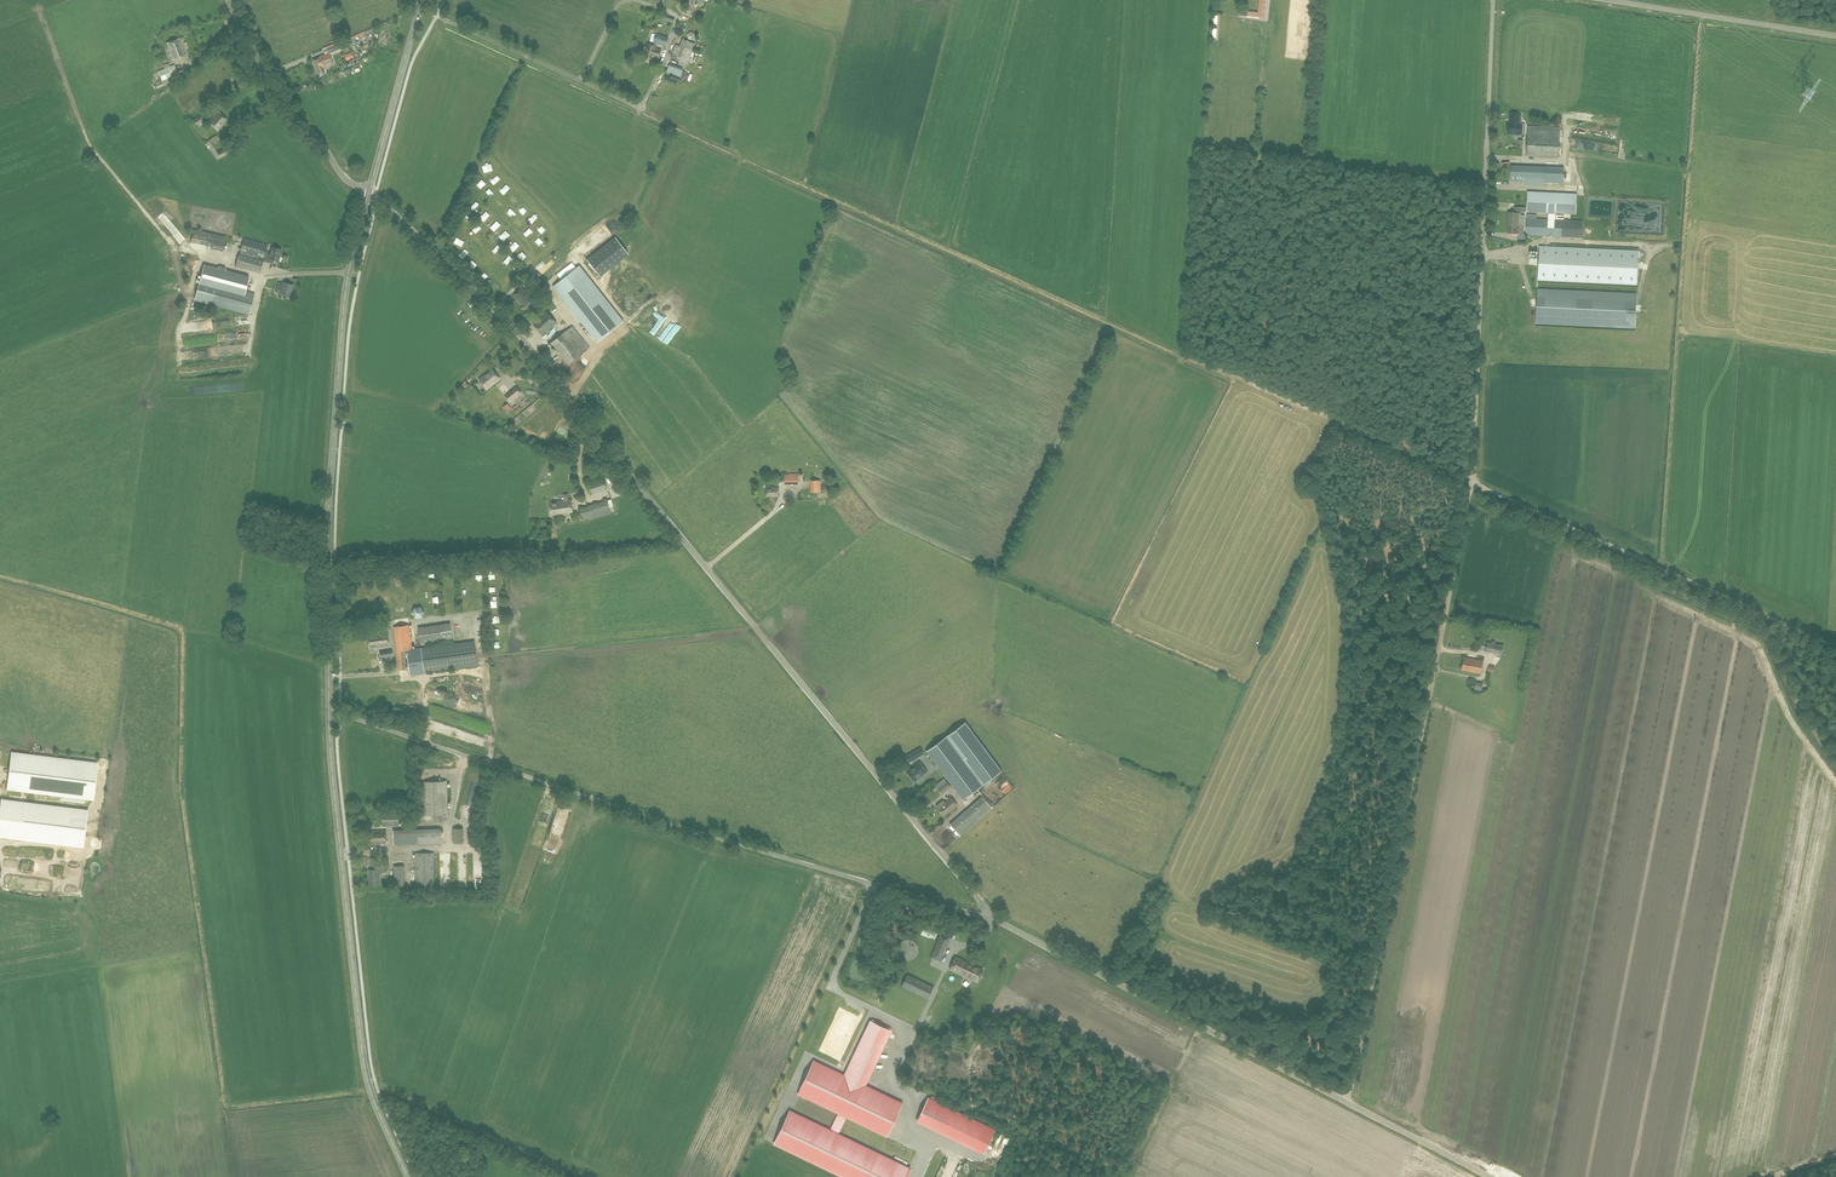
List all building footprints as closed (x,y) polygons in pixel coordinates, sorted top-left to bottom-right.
[(1259,14),(1248,12),(1247,16),(1263,18),(1264,0),(1260,0),(1259,14)] [(666,46),(668,37),(656,33),(653,43),(666,46)] [(173,60),(185,55),(179,38),(166,43),(173,60)] [(327,48),(329,53),(350,44),(349,40),(348,38),(326,47),(327,48)] [(688,63),(695,43),(682,38),(679,46),(675,44),(671,57),(688,63)] [(658,60),(661,49),(655,47),(656,45),(648,43),(644,58),(652,60),(652,59),(658,60)] [(333,62),(329,54),(322,57),(321,56),(313,59),(319,74),(326,71),(324,66),(333,62)] [(676,74),(679,65),(672,62),(668,71),(676,74)] [(165,69),(158,71),(162,81),(167,79),(178,74),(174,65),(170,67),(165,69)] [(218,130),(228,120),(219,111),(209,122),(218,130)] [(1519,114),(1510,114),(1509,120),(1510,120),(1510,123),(1507,123),(1507,133),(1522,134),(1522,124),(1521,124),(1522,116),(1519,115),(1519,114)] [(196,125),(202,121),(199,116),(193,120),(196,125)] [(1559,158),(1560,127),(1528,125),(1526,156),(1559,158)] [(217,135),(209,140),(211,143),(212,142),(213,142),(214,143),(220,139),(217,135)] [(227,146),(217,152),(219,157),(219,158),(231,152),(227,146)] [(1545,186),(1546,166),(1510,165),(1510,181),(1522,181),(1522,185),(1545,186)] [(494,182),(498,178),(494,174),(490,178),(494,182)] [(483,184),(488,182),(485,176),(480,178),(483,184)] [(487,191),(491,195),(495,191),(491,187),(487,191)] [(508,198),(514,204),(520,198),(515,192),(508,198)] [(1575,214),(1576,194),(1528,192),(1527,211),(1548,212),(1548,219),(1534,219),(1534,214),(1527,214),(1526,235),(1581,237),(1582,221),(1555,220),(1555,213),(1575,214)] [(501,195),(496,200),(501,206),(506,201),(501,195)] [(479,216),(484,220),(489,216),(484,211),(479,216)] [(1519,217),(1519,213),(1508,212),(1507,233),(1517,233),(1524,233),(1524,225),(1517,225),(1518,217),(1519,217)] [(520,215),(515,219),(520,226),(525,221),(520,215)] [(611,220),(618,228),(622,225),(616,216),(611,220)] [(531,236),(535,230),(529,225),(525,231),(531,236)] [(538,230),(542,233),(546,228),(542,225),(538,230)] [(193,229),(190,242),(211,247),(211,249),(223,251),(226,236),(193,229)] [(505,241),(509,236),(503,232),(499,236),(505,241)] [(492,246),(497,239),(492,236),(488,243),(492,246)] [(629,254),(615,237),(587,259),(600,276),(629,254)] [(244,239),(240,252),(263,258),(265,251),(267,245),(244,239)] [(509,246),(514,251),(519,247),(514,242),(509,246)] [(1637,285),(1638,251),(1539,246),(1538,280),(1637,285)] [(265,251),(263,258),(264,260),(268,261),(268,262),(272,263),(273,260),(278,262),(281,250),(272,247),(270,254),(268,253),(268,252),(265,251)] [(553,254),(558,260),(562,256),(558,250),(553,254)] [(239,254),(236,266),(260,272),(263,261),(263,260),(240,254),(239,254)] [(541,271),(544,274),(556,263),(553,260),(541,271)] [(204,265),(194,299),(249,314),(251,305),(254,294),(245,291),(249,277),(225,271),(218,269),(204,265)] [(597,342),(623,321),(579,265),(553,286),(597,342)] [(276,288),(275,292),(280,293),(280,294),(290,297),(293,285),(283,282),(283,283),(281,290),(276,288)] [(525,307),(534,299),(522,287),(514,295),(525,307)] [(1537,289),(1536,323),(1635,328),(1636,293),(1537,289)] [(543,335),(557,323),(546,311),(533,324),(543,335)] [(652,332),(655,322),(647,320),(644,330),(652,332)] [(568,364),(589,348),(572,326),(550,343),(556,350),(557,350),(568,364)] [(487,389),(499,378),(492,369),(479,379),(487,389)] [(510,401),(521,392),(516,387),(505,396),(510,401)] [(505,407),(508,413),(513,410),(509,404),(505,407)] [(784,484),(798,484),(798,473),(787,473),(787,474),(784,474),(784,484)] [(590,493),(607,487),(602,474),(585,480),(590,493)] [(810,493),(820,492),(820,480),(810,480),(810,493)] [(779,498),(778,488),(766,487),(766,497),(779,498)] [(568,500),(567,493),(563,494),(563,500),(548,502),(550,516),(573,512),(571,499),(568,500)] [(584,521),(611,513),(607,500),(580,509),(584,521)] [(402,584),(404,579),(399,573),(393,578),(395,584),(402,584)] [(415,618),(422,617),(424,612),(420,607),(414,607),(411,613),(415,618)] [(409,625),(393,627),(399,670),(409,669),(406,650),(412,649),(409,625)] [(420,644),(452,639),(450,625),(418,629),(420,644)] [(382,641),(382,646),(390,645),(388,632),(376,634),(377,638),(375,638),(375,640),(377,640),(378,642),(382,641)] [(369,648),(382,646),(382,641),(378,642),(377,640),(375,640),(375,638),(377,638),(376,634),(367,635),(369,648)] [(1495,643),(1496,641),(1492,640),(1492,643),(1487,642),(1485,651),(1502,655),(1504,645),(1495,643)] [(412,649),(406,650),(409,669),(409,673),(424,672),(451,668),(478,664),(475,641),(448,644),(421,648),(416,648),(412,649)] [(394,663),(391,649),(379,651),(380,657),(384,657),(385,664),(394,663)] [(1481,673),(1483,661),(1464,657),(1462,670),(1481,673)] [(965,722),(926,751),(939,768),(945,776),(963,800),(1002,771),(984,747),(965,722)] [(923,753),(920,748),(905,757),(908,763),(915,759),(914,758),(923,753)] [(98,762),(11,752),(6,790),(93,801),(98,762)] [(915,782),(927,771),(919,761),(906,772),(915,782)] [(447,818),(445,780),(424,781),(425,814),(439,814),(439,818),(447,818)] [(942,795),(950,790),(951,791),(953,789),(949,782),(939,788),(942,795)] [(958,805),(951,796),(943,803),(942,801),(936,806),(937,807),(937,808),(944,816),(958,805)] [(982,796),(950,824),(958,833),(960,835),(992,808),(989,805),(982,796)] [(83,846),(87,811),(1,800),(0,808),(0,836),(83,846)] [(383,826),(399,825),(398,812),(382,813),(383,826)] [(453,843),(463,843),(463,828),(453,828),(453,843)] [(394,845),(441,843),(441,829),(393,830),(394,845)] [(367,844),(387,843),(386,830),(367,831),(367,844)] [(434,885),(434,853),(416,853),(416,885),(434,885)] [(370,885),(380,885),(379,872),(384,872),(384,865),(377,865),(377,869),(369,869),(370,885)] [(946,947),(950,937),(940,933),(930,957),(940,961),(943,955),(941,954),(944,947),(946,947)] [(977,981),(983,970),(956,957),(950,968),(977,981)] [(927,999),(933,986),(907,974),(901,986),(927,999)] [(886,1136),(902,1103),(865,1085),(891,1031),(870,1021),(844,1075),(814,1061),(798,1094),(838,1113),(830,1130),(790,1111),(774,1144),(843,1176),(906,1176),(910,1168),(839,1134),(847,1117),(886,1136)] [(919,1117),(985,1149),(995,1129),(929,1098),(919,1117)] [(974,1150),(961,1157),(964,1161),(976,1155),(974,1150)]
